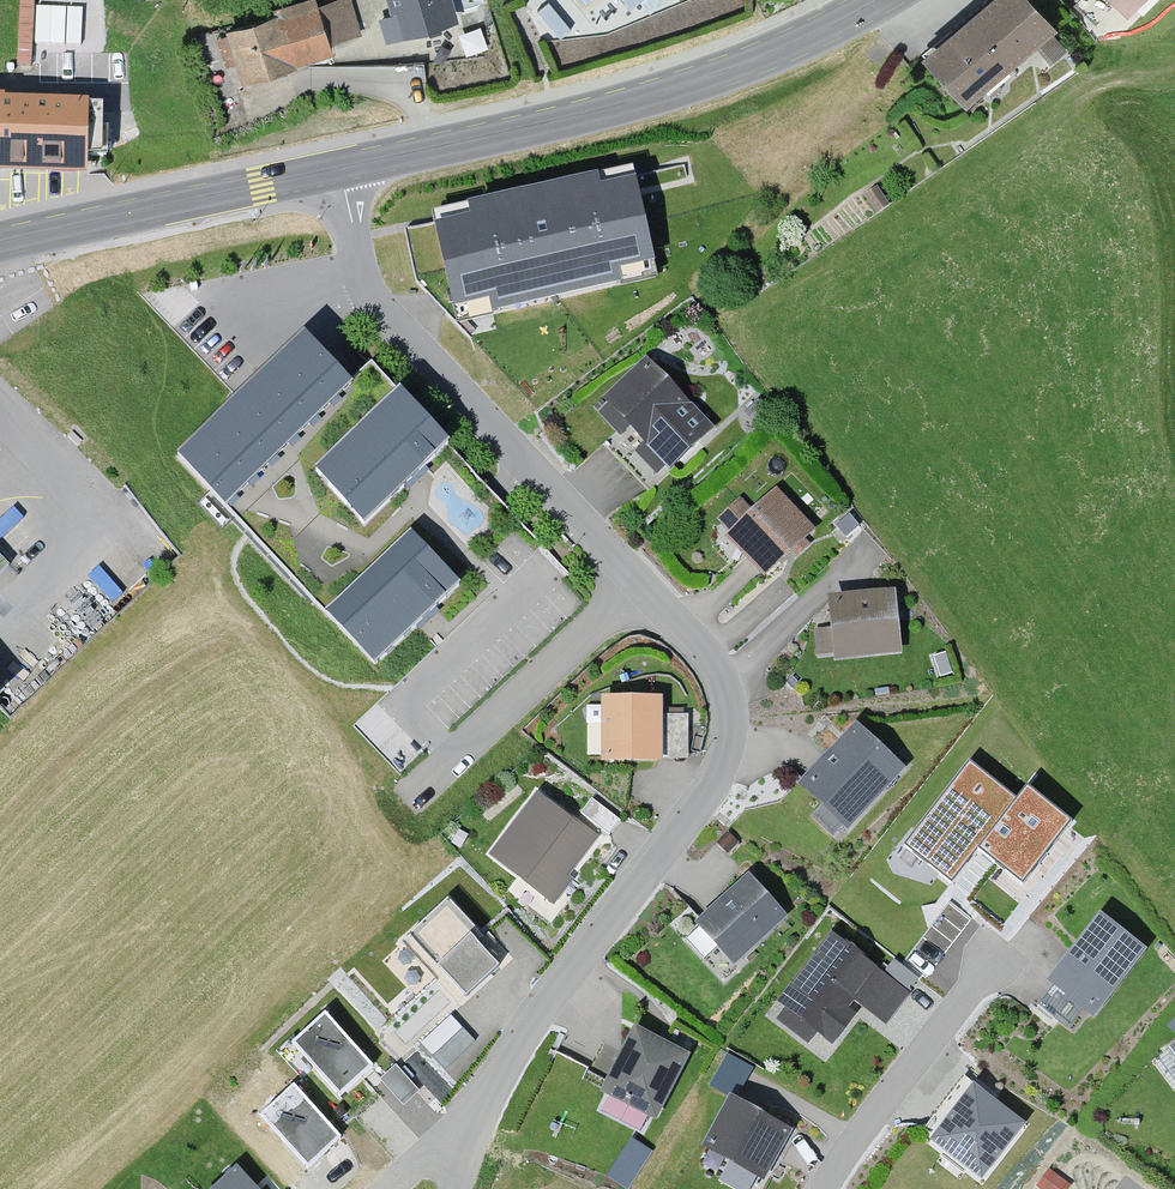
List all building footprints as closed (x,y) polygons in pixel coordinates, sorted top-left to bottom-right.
[(361,39),(348,0),(316,11),(314,6),(225,36),(243,90),(334,59),(330,49),(361,39)] [(451,0),(384,0),(390,21),(380,24),(387,47),(458,26),(451,0)] [(662,0),(637,0),(647,12),(662,0)] [(1021,0),(991,0),(920,63),(966,115),(1054,38),(1021,0)] [(1127,19),(1147,0),(1108,0),(1127,19)] [(83,107),(0,105),(0,175),(81,177),(83,107)] [(634,175),(432,220),(456,325),(658,280),(634,175)] [(303,340),(175,459),(227,514),(354,395),(303,340)] [(711,431),(644,361),(600,403),(668,473),(711,431)] [(449,452),(400,400),(315,480),(364,532),(449,452)] [(810,533),(772,492),(747,514),(737,503),(716,524),(726,535),(723,538),(762,579),(810,533)] [(859,529),(847,514),(833,525),(845,540),(859,529)] [(459,588),(409,536),(326,615),(376,667),(459,588)] [(14,560),(0,545),(0,573),(14,560)] [(899,657),(893,594),(826,600),(829,631),(813,632),(816,657),(831,655),(832,663),(899,657)] [(660,703),(604,703),(604,764),(660,764),(660,703)] [(897,776),(848,732),(801,785),(851,828),(897,776)] [(1017,797),(968,761),(903,847),(951,883),(979,847),(1017,797)] [(1071,820),(1026,785),(1017,797),(979,847),(1022,882),(1071,820)] [(593,841),(534,796),(488,857),(554,907),(571,884),(565,879),(593,841)] [(785,920),(745,877),(694,925),(734,968),(785,920)] [(482,940),(447,904),(406,943),(465,1003),(500,969),(477,945),(482,940)] [(1146,954),(1100,921),(1050,989),(1096,1022),(1146,954)] [(911,994),(831,933),(778,1001),(833,1044),(856,1015),(850,1010),(855,1004),(886,1027),(911,994)] [(476,1043),(453,1016),(422,1043),(445,1069),(476,1043)] [(373,1072),(325,1020),(292,1051),(340,1103),(373,1072)] [(690,1055),(631,1028),(600,1094),(659,1121),(690,1055)] [(420,1093),(397,1067),(381,1081),(404,1107),(420,1093)] [(1026,1127),(973,1088),(930,1145),(983,1184),(1026,1127)] [(340,1140),(293,1091),(261,1121),(309,1170),(340,1140)] [(792,1134),(730,1100),(702,1151),(764,1185),(792,1134)] [(631,1185),(655,1146),(632,1133),(609,1172),(631,1185)] [(1072,1181),(1051,1165),(1038,1181),(1048,1188),(1065,1188),(1072,1181)] [(236,1172),(218,1188),(253,1188),(236,1172)]
